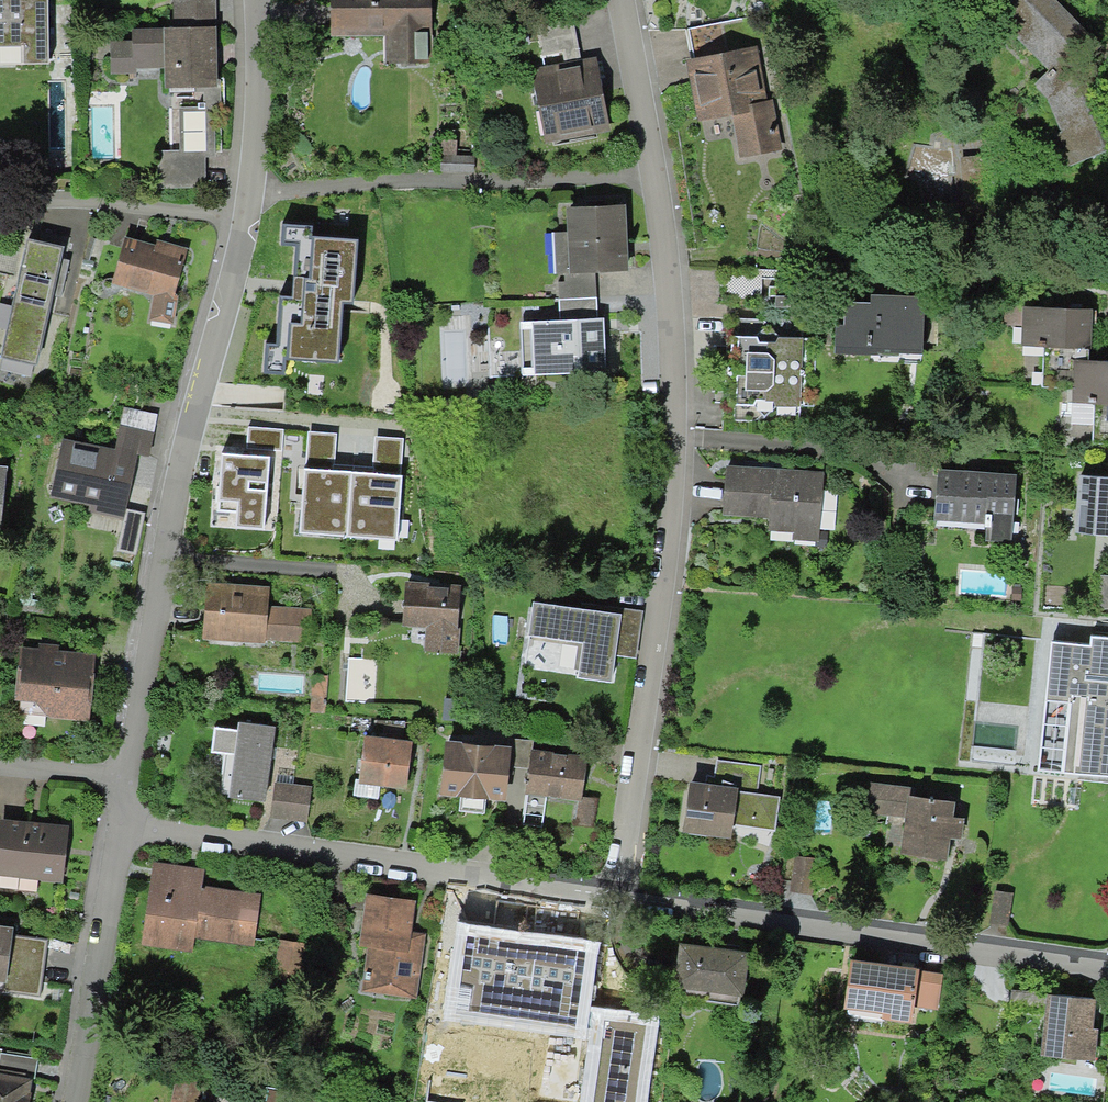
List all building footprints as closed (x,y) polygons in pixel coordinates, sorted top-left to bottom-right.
[(0,1),(0,67),(55,66),(54,0),(45,0),(0,1)] [(218,0),(170,0),(171,29),(130,30),(131,40),(110,41),(111,79),(169,78),(169,92),(177,92),(179,148),(206,157),(223,156),(218,0)] [(335,41),(387,39),(388,68),(439,66),(437,0),(333,0),(335,41)] [(1058,0),(1010,0),(993,18),(1052,71),(1036,81),(1052,101),(1063,132),(1051,137),(1068,173),(1107,156),(1107,123),(1079,60),(1101,43),(1058,0)] [(765,48),(688,61),(699,127),(737,120),(744,163),(783,156),(765,48)] [(604,64),(537,73),(547,146),(614,137),(604,64)] [(179,148),(159,148),(159,186),(206,186),(206,157),(179,148)] [(632,271),(630,211),(576,213),(578,273),(632,271)] [(358,239),(311,236),(312,225),(282,223),(281,245),(295,245),(292,294),(279,293),(276,343),(266,343),(264,373),(286,375),(287,359),(340,362),(343,303),(354,303),(358,239)] [(193,255),(126,240),(115,285),(155,294),(149,319),(177,325),(193,255)] [(71,255),(33,246),(5,359),(43,368),(71,255)] [(875,307),(842,307),(843,354),(928,353),(927,296),(875,297),(875,307)] [(1094,313),(1025,310),(1023,349),(1092,352),(1094,313)] [(802,320),(723,323),(726,425),(805,423),(802,320)] [(608,322),(537,322),(537,377),(608,377),(608,322)] [(1077,363),(1075,406),(1107,407),(1107,365),(1077,363)] [(158,435),(123,429),(119,450),(155,456),(158,435)] [(119,450),(69,441),(57,498),(129,513),(141,456),(119,450)] [(269,455),(221,452),(218,501),(236,502),(235,527),(265,529),(269,455)] [(352,472),(302,469),(298,532),(348,536),(352,472)] [(822,473),(729,469),(727,519),(771,520),(770,535),(820,537),(822,473)] [(0,472),(0,541),(7,542),(14,474),(0,472)] [(401,475),(352,472),(348,536),(397,539),(401,475)] [(1015,477),(944,472),(941,514),(1012,520),(1015,477)] [(1082,477),(1078,535),(1107,537),(1107,479),(1082,477)] [(270,588),(207,582),(202,639),(265,644),(266,639),(268,607),(270,588)] [(464,587),(406,584),(403,632),(425,634),(424,655),(461,657),(464,587)] [(312,610),(268,607),(266,639),(310,643),(312,610)] [(643,619),(538,607),(534,645),(585,651),(581,687),(618,691),(621,661),(638,662),(643,619)] [(1091,637),(1090,645),(1051,641),(1038,770),(1107,777),(1107,639),(1091,637)] [(99,659),(25,654),(21,711),(94,717),(99,659)] [(310,712),(325,712),(326,675),(311,675),(310,712)] [(246,736),(219,733),(215,760),(238,763),(233,805),(271,810),(280,732),(246,728),(246,736)] [(365,736),(358,784),(407,790),(413,742),(365,736)] [(455,746),(449,798),(509,804),(514,752),(455,746)] [(538,756),(533,800),(587,806),(592,762),(538,756)] [(689,781),(682,833),(732,839),(733,826),(775,831),(779,797),(756,794),(760,765),(716,760),(714,776),(707,775),(706,783),(689,781)] [(870,782),(867,813),(904,817),(900,853),(948,859),(950,838),(962,839),(964,817),(953,816),(954,801),(908,796),(909,787),(870,782)] [(312,792),(279,788),(274,823),(307,827),(312,792)] [(2,821),(0,841),(0,878),(69,883),(73,827),(2,821)] [(207,871),(154,867),(147,950),(196,955),(197,944),(254,949),(258,899),(205,894),(207,871)] [(426,904),(370,897),(357,990),(413,998),(426,904)] [(584,924),(511,914),(507,942),(504,964),(576,974),(584,924)] [(0,925),(0,987),(12,989),(21,928),(0,925)] [(507,942),(461,935),(454,993),(499,1000),(504,964),(507,942)] [(681,988),(750,998),(756,958),(687,948),(681,988)] [(922,966),(859,959),(854,1007),(917,1014),(922,966)] [(1053,994),(1047,1053),(1088,1057),(1093,998),(1053,994)] [(0,1057),(0,1071),(32,1077),(35,1078),(39,1058),(1,1051),(0,1057)] [(32,1077),(0,1071),(0,1101),(27,1101),(32,1077)] [(177,1074),(172,1101),(198,1101),(202,1079),(177,1074)]
